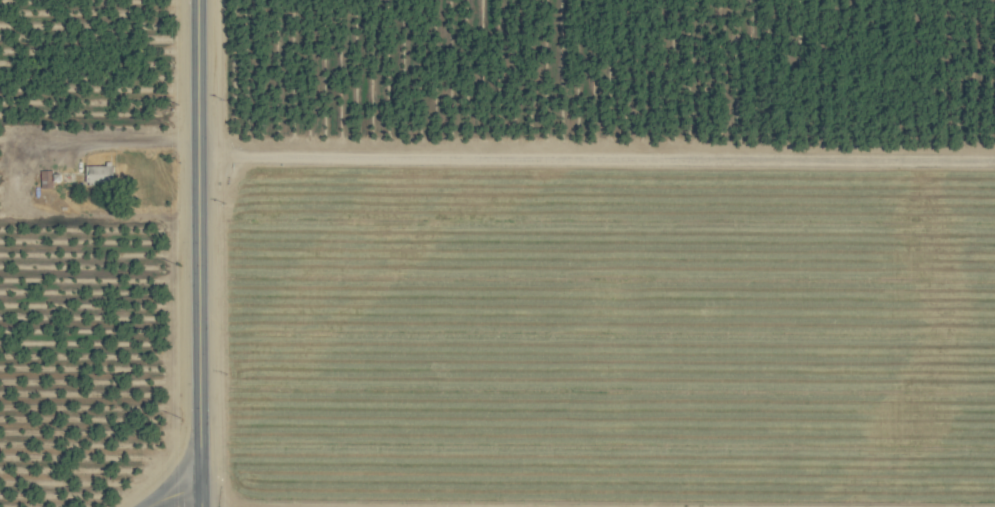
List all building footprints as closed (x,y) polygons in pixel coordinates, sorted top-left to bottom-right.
[(114,183),(113,165),(86,165),(87,183),(114,183)]
